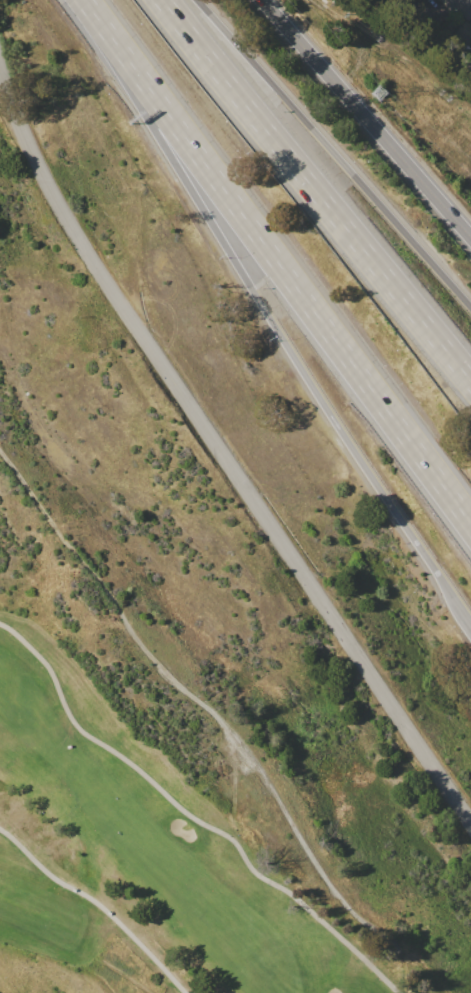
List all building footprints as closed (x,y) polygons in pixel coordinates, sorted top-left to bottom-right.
[(470,9),(462,0),(470,0),(470,9)]
